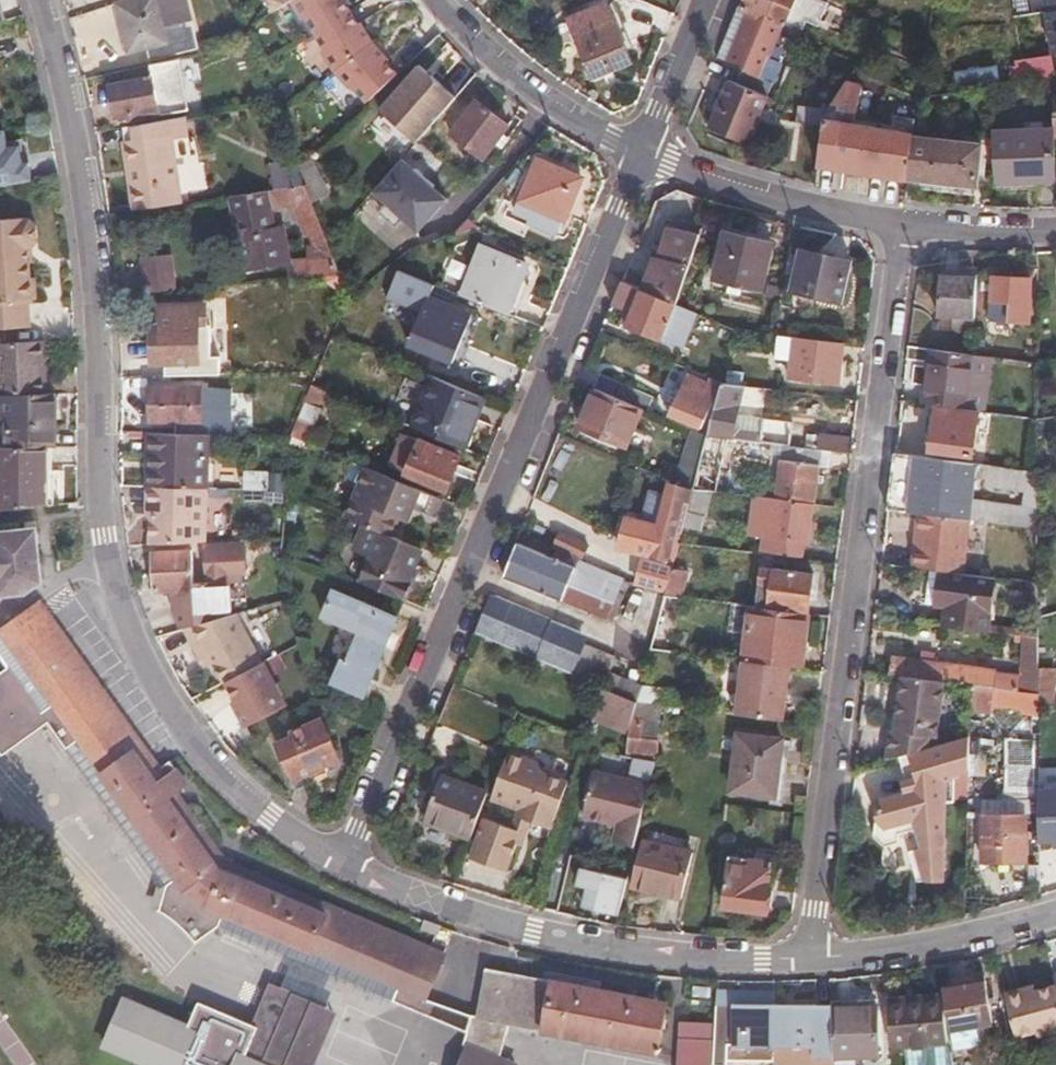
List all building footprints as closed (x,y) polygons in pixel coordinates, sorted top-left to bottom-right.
[(194,0),(130,0),(119,2),(130,51),(156,45),(158,56),(204,45),(194,0)] [(405,73),(393,61),(396,58),(379,42),(365,22),(362,24),(348,0),(299,0),(296,2),(307,21),(312,20),(332,51),(330,53),(341,72),(359,88),(361,87),(376,103),(405,73)] [(574,14),(598,69),(632,53),(616,17),(620,14),(614,0),(603,0),(574,14)] [(681,0),(650,0),(676,12),(681,0)] [(740,52),(734,66),(710,126),(751,141),(782,63),(773,58),(786,25),(805,33),(810,23),(820,27),(829,3),(822,0),(750,0),(747,7),(744,7),(728,47),(740,52)] [(1055,73),(1055,70),(1054,53),(1019,58),(1022,77),(1055,73)] [(179,59),(152,65),(154,79),(110,88),(118,124),(190,108),(179,59)] [(467,95),(429,62),(389,108),(427,141),(467,95)] [(923,181),(925,132),(866,118),(868,83),(851,78),(833,110),(824,163),(922,184),(923,181)] [(481,94),(456,126),(488,152),(498,139),(506,144),(526,120),(519,112),(512,119),(481,94)] [(183,119),(124,127),(128,152),(128,156),(135,209),(184,202),(176,139),(186,137),(183,119)] [(1006,127),(1006,180),(1055,180),(1055,125),(1006,127)] [(36,182),(32,142),(15,144),(13,129),(0,131),(0,185),(36,182)] [(988,188),(992,140),(925,132),(923,181),(988,188)] [(592,176),(540,154),(525,187),(518,203),(570,225),(592,176)] [(303,164),(313,182),(327,175),(317,157),(303,164)] [(420,237),(453,202),(406,159),(374,194),(420,237)] [(306,199),(299,184),(234,198),(239,214),(244,239),(270,234),(265,208),(306,199)] [(357,216),(386,243),(400,229),(371,202),(357,216)] [(325,241),(311,205),(300,211),(313,246),(325,241)] [(244,239),(239,214),(232,216),(244,269),(287,263),(280,229),(275,229),(276,233),(270,234),(244,239)] [(26,261),(25,248),(30,248),(37,237),(37,223),(31,218),(0,220),(0,328),(26,326),(24,298),(33,298),(33,277),(26,275),(26,261)] [(790,239),(729,222),(714,274),(774,291),(790,239)] [(707,237),(679,224),(675,244),(669,245),(667,259),(663,260),(650,291),(684,305),(707,237)] [(147,235),(151,272),(172,270),(168,234),(147,235)] [(484,244),(463,295),(516,316),(531,278),(522,274),(526,261),(484,244)] [(866,260),(815,246),(803,288),(855,302),(866,260)] [(340,272),(334,256),(288,262),(292,279),(340,272)] [(473,311),(434,296),(438,286),(399,270),(387,300),(424,315),(411,348),(461,368),(480,322),(470,318),(473,311)] [(1027,275),(992,273),(990,317),(1026,318),(1027,275)] [(976,317),(977,276),(938,274),(937,312),(956,314),(976,317)] [(650,291),(630,283),(620,305),(635,311),(630,323),(665,338),(666,336),(689,345),(703,314),(684,305),(650,291)] [(198,330),(207,330),(206,306),(156,310),(159,364),(201,362),(198,330)] [(975,331),(976,317),(956,314),(954,330),(975,331)] [(212,330),(207,330),(198,330),(201,362),(213,361),(212,330)] [(854,341),(804,335),(800,374),(850,381),(854,341)] [(51,392),(49,338),(1,342),(3,396),(0,397),(0,449),(3,449),(4,513),(50,508),(49,447),(58,447),(58,392),(51,392)] [(991,355),(974,353),(931,348),(923,401),(938,403),(932,449),(974,455),(980,408),(984,409),(991,355)] [(716,433),(730,383),(692,368),(673,415),(716,433)] [(753,373),(734,371),(730,383),(716,433),(715,436),(772,444),(776,422),(772,421),(773,409),(777,391),(751,387),(753,373)] [(597,391),(594,390),(580,428),(626,448),(641,410),(645,412),(650,398),(603,377),(597,391)] [(488,401),(439,380),(434,391),(424,386),(407,424),(467,449),(488,401)] [(196,389),(145,388),(145,426),(196,425),(196,389)] [(332,395),(314,388),(295,440),(314,446),(332,395)] [(853,455),(855,437),(824,434),(822,452),(833,453),(853,455)] [(211,493),(215,493),(216,437),(159,435),(158,454),(150,454),(149,489),(149,508),(155,508),(155,522),(154,546),(209,548),(211,493)] [(466,458),(421,441),(406,477),(451,495),(466,458)] [(749,537),(764,539),(762,555),(807,560),(809,546),(812,547),(822,466),(832,467),(833,453),(822,452),(787,447),(780,500),(754,497),(749,537)] [(985,620),(992,574),(965,571),(971,519),(1038,529),(1038,471),(894,453),(890,484),(887,509),(919,512),(912,564),(928,566),(923,604),(941,606),(939,623),(984,629),(985,620)] [(435,519),(443,498),(370,467),(348,519),(385,534),(392,536),(399,520),(404,506),(418,512),(435,519)] [(289,492),(289,474),(245,474),(245,492),(289,492)] [(714,496),(695,493),(686,529),(704,531),(714,496)] [(677,562),(682,543),(686,529),(677,528),(683,507),(666,502),(657,530),(628,522),(621,546),(670,560),(677,562)] [(413,525),(418,512),(404,506),(399,520),(413,525)] [(1038,548),(1038,531),(985,525),(983,537),(991,538),(989,552),(1006,555),(1008,544),(1038,548)] [(42,529),(0,533),(0,599),(31,596),(48,583),(42,529)] [(580,562),(583,563),(591,545),(563,532),(555,551),(580,562)] [(411,581),(424,550),(392,536),(385,534),(364,586),(407,604),(416,583),(411,581)] [(583,563),(580,562),(577,568),(523,546),(508,581),(610,625),(628,583),(583,563)] [(191,551),(152,553),(154,595),(170,594),(193,592),(191,551)] [(674,573),(677,562),(670,560),(667,571),(648,565),(644,584),(669,591),(674,573)] [(744,714),(786,719),(793,665),(803,666),(812,593),(814,573),(777,568),(777,570),(765,569),(764,581),(774,583),(771,607),(754,604),(747,659),(751,659),(744,714)] [(683,575),(674,573),(669,591),(668,596),(681,597),(683,575)] [(814,573),(812,593),(818,593),(821,574),(814,573)] [(1032,604),(1037,604),(1038,581),(1027,579),(1025,590),(1028,599),(1033,599),(1032,604)] [(321,618),(360,633),(348,660),(341,657),(331,684),(367,698),(401,616),(334,588),(321,618)] [(700,611),(703,600),(681,597),(668,596),(653,649),(672,651),(684,609),(700,611)] [(585,647),(552,633),(554,630),(555,627),(494,601),(478,638),(539,664),(572,679),(585,647)] [(222,918),(435,1005),(452,955),(221,861),(175,794),(191,782),(172,762),(159,770),(43,602),(0,631),(0,650),(10,665),(0,672),(0,747),(45,717),(65,746),(74,736),(172,880),(191,902),(222,918)] [(228,665),(262,647),(243,611),(198,626),(205,644),(206,643),(210,641),(214,650),(223,667),(228,665)] [(1025,634),(1038,636),(1037,628),(985,620),(984,629),(1017,633),(1015,649),(1023,651),(1025,634)] [(1036,710),(1053,702),(1053,666),(1037,666),(1038,636),(1025,634),(1023,651),(1015,649),(1013,674),(989,671),(989,667),(929,660),(918,659),(917,665),(892,661),(890,664),(889,675),(900,677),(892,727),(936,732),(942,682),(957,684),(970,686),(1013,691),(1036,694),(1036,710)] [(206,643),(211,652),(214,650),(210,641),(206,643)] [(605,693),(636,706),(692,714),(694,699),(642,690),(613,677),(619,661),(586,645),(572,679),(605,693)] [(269,662),(262,647),(228,665),(232,676),(227,682),(245,726),(288,704),(269,662)] [(919,648),(918,659),(929,660),(930,649),(919,648)] [(1011,701),(1013,691),(970,686),(969,702),(984,704),(986,698),(1011,701)] [(633,722),(636,706),(605,693),(596,722),(629,735),(633,722)] [(323,717),(289,730),(291,736),(277,743),(293,781),(321,769),(342,759),(323,717)] [(647,724),(633,723),(630,753),(660,757),(662,734),(647,733),(647,724)] [(898,751),(899,751),(900,734),(892,732),(892,730),(892,727),(889,727),(884,755),(898,751)] [(892,727),(892,730),(935,736),(936,732),(892,727)] [(779,800),(787,737),(736,730),(728,794),(779,800)] [(935,736),(892,730),(892,732),(900,734),(899,751),(935,741),(935,736)] [(966,743),(967,732),(945,738),(935,741),(899,751),(898,751),(907,786),(882,793),(885,804),(877,806),(880,816),(874,818),(872,832),(883,841),(897,837),(897,829),(910,825),(912,833),(911,866),(924,871),(938,867),(941,811),(942,797),(950,798),(951,769),(965,766),(966,743)] [(1008,738),(1005,799),(1034,801),(1037,739),(1008,738)] [(542,759),(509,747),(491,802),(516,811),(533,818),(555,826),(571,780),(539,768),(542,759)] [(635,846),(650,782),(593,769),(584,819),(615,826),(612,841),(635,846)] [(471,841),(489,789),(442,774),(424,824),(471,841)] [(1022,812),(981,810),(980,861),(1022,860),(1022,812)] [(533,818),(516,811),(511,827),(523,831),(520,843),(524,845),(533,818)] [(511,827),(483,817),(469,857),(510,872),(520,843),(523,831),(511,827)] [(684,900),(695,849),(640,837),(630,888),(684,900)] [(771,916),(776,860),(724,855),(718,911),(771,916)] [(1052,967),(1055,980),(1025,989),(1022,983),(1005,988),(1014,1032),(1034,1027),(1036,1032),(1055,1026),(1055,966),(1052,967)] [(486,970),(477,1015),(473,1014),(466,1045),(468,1047),(460,1064),(515,1064),(500,1059),(510,1024),(666,1057),(676,1005),(553,983),(486,970)] [(945,1041),(976,1036),(973,1014),(985,1011),(979,973),(958,976),(956,972),(936,974),(938,987),(938,994),(906,998),(904,991),(885,994),(893,1044),(945,1036),(945,1041)] [(334,1011),(266,981),(248,1023),(192,1000),(182,1023),(135,1003),(114,1056),(135,1064),(311,1064),(334,1011)] [(854,999),(827,998),(826,992),(826,989),(768,992),(767,983),(710,984),(709,1064),(722,1064),(725,1051),(771,1050),(771,1049),(811,1047),(812,1034),(818,1034),(817,1054),(832,1054),(831,1047),(874,1044),(869,991),(854,992),(854,999)] [(938,987),(904,991),(906,998),(938,994),(938,987)] [(704,1029),(675,1028),(675,1064),(705,1064),(704,1029)]
